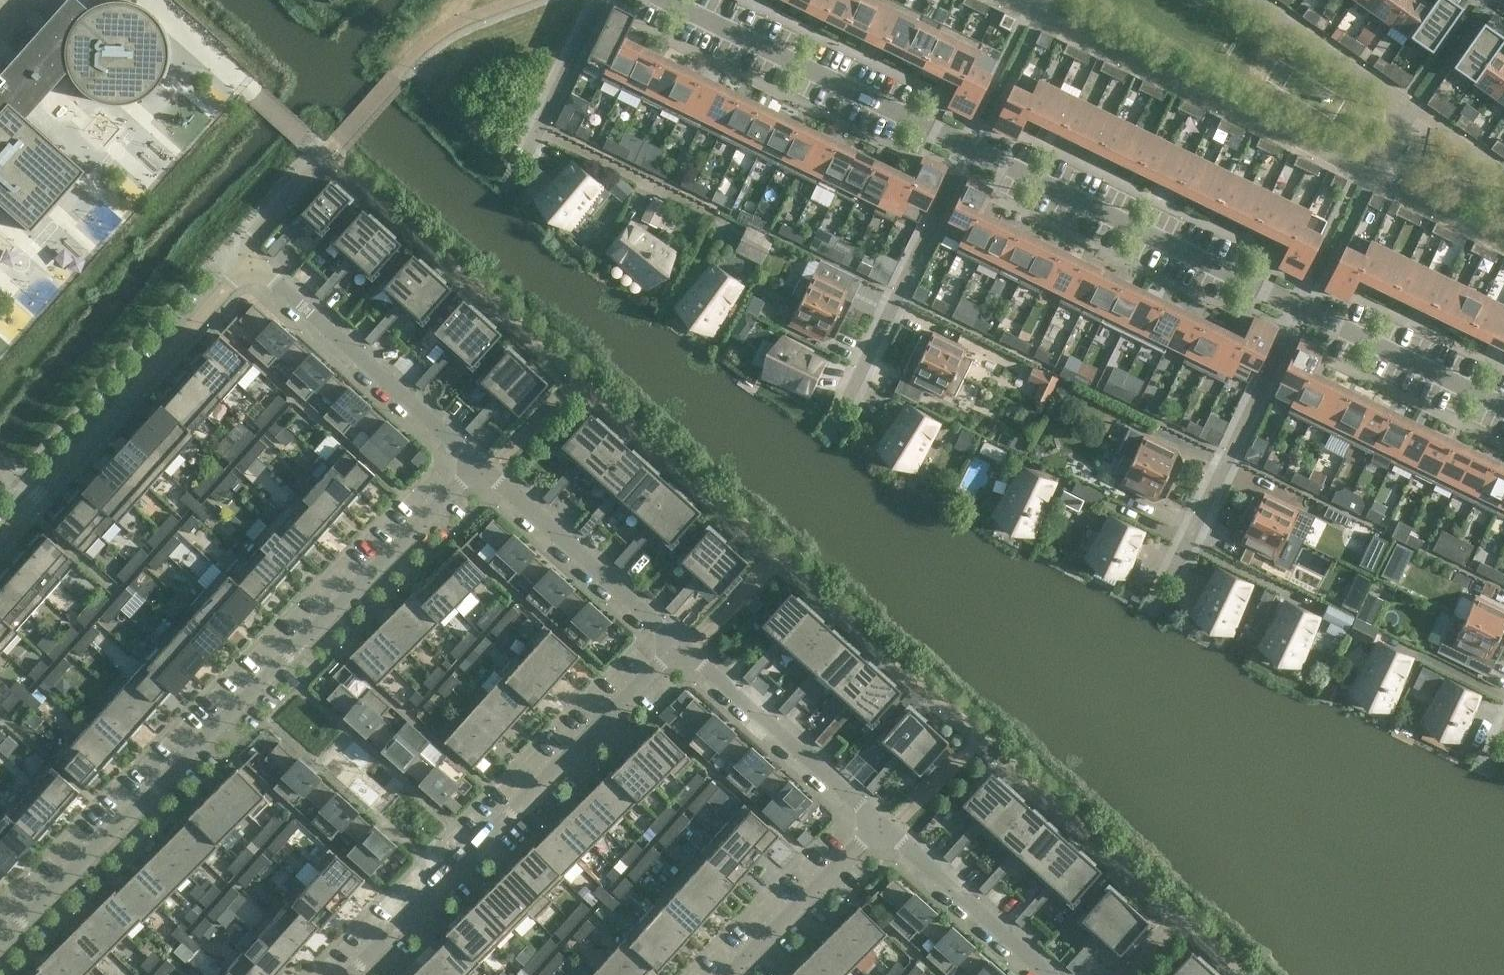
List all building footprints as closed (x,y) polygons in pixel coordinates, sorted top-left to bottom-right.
[(78,17),(65,6),(2,76),(0,74),(0,203),(31,231),(85,170),(23,115),(67,66),(72,78),(79,88),(89,96),(100,101),(112,104),(125,103),(137,100),(147,94),(156,85),(163,75),(167,63),(169,51),(167,39),(162,27),(155,17),(146,9),(135,3),(123,0),(110,0),(98,3),(87,9),(78,17)] [(833,0),(809,0),(805,7),(825,17),(833,0)] [(857,0),(833,0),(825,17),(844,26),(857,0)] [(881,0),(857,0),(844,26),(864,36),(881,0)] [(903,4),(895,0),(881,0),(864,36),(883,45),(903,4)] [(977,0),(963,0),(961,3),(973,9),(977,0)] [(989,5),(979,0),(977,0),(973,9),(985,14),(989,5)] [(1382,0),(1358,0),(1374,11),(1382,0)] [(1409,0),(1382,0),(1374,11),(1392,24),(1409,0)] [(1430,6),(1422,0),(1409,0),(1392,24),(1410,36),(1422,19),(1431,7),(1430,6)] [(1430,6),(1431,7),(1422,19),(1410,36),(1431,51),(1467,0),(1434,0),(1430,6)] [(622,38),(623,39),(635,15),(613,4),(586,61),(606,71),(622,38)] [(903,55),(923,14),(903,4),(883,45),(903,55)] [(1312,24),(1319,14),(1308,6),(1302,16),(1312,24)] [(1016,19),(1004,13),(998,25),(1011,31),(1016,19)] [(922,64),(942,23),(923,14),(903,55),(922,64)] [(1330,21),(1319,14),(1312,24),(1323,31),(1330,21)] [(1452,66),(1474,81),(1486,64),(1489,60),(1495,51),(1503,38),(1503,25),(1488,14),(1452,66)] [(942,74),(962,33),(942,23),(922,64),(942,74)] [(1041,30),(1035,43),(1047,48),(1053,36),(1041,30)] [(1355,39),(1344,31),(1337,41),(1348,49),(1353,41),(1355,39)] [(961,83),(981,42),(962,33),(942,74),(960,82),(961,83)] [(622,89),(641,48),(623,39),(622,38),(606,71),(625,80),(621,88),(622,89)] [(1365,46),(1355,39),(1353,41),(1348,49),(1358,56),(1365,46)] [(970,115),(989,75),(971,66),(982,43),(981,42),(961,83),(960,82),(950,104),(949,104),(949,105),(970,115)] [(1075,58),(1079,49),(1067,43),(1063,52),(1075,58)] [(641,98),(661,57),(641,48),(622,89),(641,98)] [(1086,63),(1090,54),(1079,49),(1075,58),(1086,63)] [(1503,75),(1503,58),(1495,51),(1489,60),(1486,64),(1474,81),(1491,93),(1503,75)] [(1384,74),(1392,62),(1391,61),(1390,63),(1379,56),(1372,65),(1384,74)] [(660,108),(680,67),(661,57),(641,98),(660,108)] [(1113,77),(1118,68),(1104,61),(1099,70),(1113,77)] [(1413,77),(1392,62),(1384,74),(1404,88),(1413,77)] [(680,117),(700,76),(680,67),(660,108),(680,117)] [(1123,81),(1127,72),(1118,68),(1113,77),(1123,81)] [(1024,114),(1040,81),(1021,72),(994,127),(1015,137),(1025,114),(1024,114)] [(1491,93),(1503,102),(1503,75),(1491,93)] [(699,127),(719,86),(700,76),(680,117),(699,127)] [(1151,95),(1156,86),(1142,80),(1138,89),(1151,95)] [(1044,123),(1059,91),(1040,81),(1024,114),(1025,114),(1044,123)] [(719,136),(739,95),(719,86),(699,127),(719,136)] [(1162,100),(1166,91),(1156,86),(1151,95),(1162,100)] [(1063,132),(1078,100),(1059,91),(1044,123),(1063,132)] [(1456,107),(1434,92),(1426,103),(1448,118),(1456,107)] [(738,145),(758,104),(739,95),(719,136),(738,145)] [(1190,114),(1194,105),(1182,99),(1177,108),(1190,114)] [(1082,142),(1097,109),(1078,100),(1063,132),(1082,142)] [(565,127),(574,108),(565,104),(556,123),(565,127)] [(758,155),(778,114),(758,104),(738,145),(758,155)] [(1201,119),(1205,110),(1194,105),(1190,114),(1201,119)] [(1101,151),(1117,118),(1097,109),(1082,142),(1101,151)] [(777,165),(797,124),(778,114),(758,155),(777,165)] [(1465,131),(1472,121),(1461,114),(1455,123),(1465,131)] [(1120,160),(1136,128),(1117,118),(1101,151),(1120,160)] [(1228,132),(1232,123),(1221,118),(1217,127),(1228,132)] [(1483,129),(1472,121),(1465,131),(1476,138),(1483,129)] [(1240,138),(1244,129),(1232,123),(1228,132),(1240,138)] [(797,174),(817,133),(797,124),(777,165),(797,174)] [(1139,169),(1155,137),(1136,128),(1120,160),(1139,169)] [(816,183),(836,142),(817,133),(797,174),(816,183)] [(1266,151),(1270,142),(1260,136),(1255,146),(1266,151)] [(1158,179),(1174,146),(1155,137),(1139,169),(1158,179)] [(607,138),(603,147),(615,152),(619,144),(607,138)] [(1503,151),(1503,144),(1497,139),(1490,148),(1501,156),(1503,151)] [(836,193),(856,152),(836,142),(816,183),(836,193)] [(1279,157),(1283,148),(1270,142),(1266,151),(1279,157)] [(631,149),(619,144),(615,152),(626,158),(631,149)] [(1177,188),(1193,156),(1174,146),(1158,179),(1177,188)] [(855,202),(875,161),(856,152),(836,193),(855,202)] [(1304,169),(1309,160),(1297,155),(1293,164),(1304,169)] [(1196,197),(1212,165),(1193,156),(1177,188),(1196,197)] [(654,171),(658,162),(646,157),(642,166),(654,171)] [(944,167),(924,157),(913,180),(914,180),(894,221),(895,222),(899,213),(918,222),(944,167)] [(1317,175),(1321,166),(1309,160),(1304,169),(1317,175)] [(875,212),(895,171),(875,161),(855,202),(856,203),(860,194),(878,203),(874,211),(875,212)] [(670,168),(658,162),(654,171),(665,177),(670,168)] [(599,185),(573,164),(564,174),(562,172),(550,187),(551,187),(539,201),(567,226),(569,224),(567,222),(599,185)] [(1215,206),(1231,174),(1212,165),(1196,197),(1215,206)] [(914,180),(913,180),(895,171),(875,212),(894,221),(914,180)] [(1347,179),(1335,173),(1329,185),(1341,191),(1347,179)] [(1235,216),(1250,183),(1231,174),(1215,206),(1235,216)] [(692,190),(697,181),(685,176),(681,184),(692,190)] [(621,177),(609,190),(621,202),(634,188),(621,177)] [(977,211),(978,211),(989,189),(969,179),(942,234),(960,243),(956,251),(957,252),(977,211)] [(320,228),(322,229),(350,198),(330,180),(302,211),(304,213),(304,212),(320,227),(320,228)] [(708,187),(697,181),(692,190),(704,196),(708,187)] [(1254,225),(1269,193),(1250,183),(1235,216),(1254,225)] [(716,190),(712,199),(723,205),(728,196),(716,190)] [(1373,191),(1367,204),(1379,210),(1385,197),(1373,191)] [(1273,234),(1288,202),(1269,193),(1254,225),(1273,234)] [(669,204),(652,196),(641,220),(657,228),(669,204)] [(1292,243),(1308,211),(1288,202),(1273,234),(1291,243),(1292,243)] [(1407,219),(1411,210),(1399,204),(1394,213),(1407,219)] [(336,241),(353,257),(381,226),(362,209),(334,240),(336,242),(336,241)] [(749,224),(753,215),(741,209),(737,218),(749,224)] [(1418,225),(1422,216),(1411,210),(1407,219),(1418,225)] [(978,262),(998,221),(978,211),(977,211),(957,252),(978,262)] [(1300,275),(1327,221),(1308,211),(1292,243),(1291,243),(1280,265),(1300,275)] [(765,221),(753,215),(749,224),(760,230),(765,221)] [(998,272),(1018,231),(998,221),(978,262),(998,272)] [(1445,238),(1449,229),(1435,222),(1431,231),(1445,238)] [(783,223),(778,232),(790,238),(794,229),(783,223)] [(641,233),(630,224),(610,250),(647,280),(646,283),(648,284),(672,254),(643,231),(641,233)] [(381,226),(353,257),(371,272),(370,273),(372,274),(400,243),(381,226)] [(772,238),(747,226),(736,250),(761,262),(772,238)] [(806,234),(794,229),(790,238),(802,243),(806,234)] [(1454,242),(1459,233),(1449,229),(1445,238),(1454,242)] [(1019,282),(1039,241),(1018,231),(998,272),(1019,282)] [(283,233),(267,250),(274,257),(290,239),(283,233)] [(1356,275),(1372,242),(1353,233),(1326,288),(1347,298),(1347,297),(1357,275),(1356,275)] [(1040,292),(1059,251),(1039,241),(1019,282),(1040,292)] [(1488,247),(1474,241),(1470,250),(1483,256),(1488,247)] [(829,256),(833,248),(821,242),(817,251),(829,256)] [(1375,284),(1391,252),(1372,242),(1356,275),(1357,275),(1375,284)] [(1493,261),(1498,252),(1488,247),(1483,256),(1493,261)] [(845,253),(833,248),(829,256),(841,262),(845,253)] [(1060,302),(1080,261),(1059,251),(1040,292),(1041,292),(1045,284),(1063,293),(1059,301),(1060,302)] [(1394,293),(1410,261),(1391,252),(1375,284),(1394,293)] [(386,286),(404,302),(431,271),(413,254),(385,285),(386,287),(386,286)] [(332,274),(330,276),(337,282),(339,281),(353,265),(346,259),(332,274)] [(852,302),(844,297),(854,276),(820,259),(810,281),(801,276),(792,294),(844,320),(845,319),(844,318),(852,302)] [(860,261),(856,270),(868,275),(872,266),(860,261)] [(1081,312),(1101,271),(1080,261),(1060,302),(1081,312)] [(1414,303),(1429,270),(1410,261),(1394,293),(1414,303)] [(740,286),(713,266),(703,280),(700,279),(678,309),(709,332),(711,329),(709,328),(740,286)] [(881,267),(875,279),(887,285),(893,273),(881,267)] [(1433,312),(1448,279),(1429,270),(1414,303),(1433,312)] [(431,271),(404,302),(421,317),(420,318),(422,319),(450,288),(431,271)] [(1102,322),(1122,281),(1101,271),(1081,312),(1082,312),(1086,304),(1105,313),(1101,321),(1102,322)] [(322,299),(337,282),(330,276),(315,293),(322,299)] [(1452,321),(1467,289),(1448,279),(1433,312),(1452,321)] [(1122,332),(1142,291),(1122,281),(1102,322),(1122,332)] [(930,290),(918,285),(912,297),(924,302),(930,290)] [(1471,330),(1487,298),(1467,289),(1452,321),(1471,330)] [(1143,342),(1163,301),(1142,291),(1122,332),(1143,342)] [(454,347),(482,316),(456,293),(428,325),(429,325),(430,325),(435,330),(436,332),(437,331),(454,347)] [(844,321),(844,320),(792,294),(791,295),(801,300),(789,324),(823,340),(826,333),(835,337),(843,321),(844,321)] [(765,301),(753,295),(745,310),(757,316),(765,301)] [(936,297),(931,306),(945,313),(949,304),(936,297)] [(1503,311),(1503,306),(1487,298),(1471,330),(1490,340),(1503,311)] [(1163,352),(1183,311),(1163,301),(1143,342),(1163,352)] [(259,336),(248,348),(268,366),(279,354),(287,362),(302,346),(254,303),(239,319),(259,336)] [(396,304),(380,321),(387,327),(403,310),(396,304)] [(972,326),(977,317),(963,310),(959,319),(972,326)] [(1184,362),(1204,321),(1183,311),(1163,352),(1164,352),(1168,344),(1187,352),(1183,361),(1184,362)] [(1490,340),(1503,346),(1503,311),(1490,340)] [(482,316),(454,347),(471,362),(472,364),(500,333),(482,316)] [(741,317),(730,335),(741,342),(753,325),(741,317)] [(990,323),(977,317),(972,326),(986,332),(990,323)] [(1275,328),(1254,318),(1244,340),(1245,341),(1225,382),(1226,382),(1230,374),(1248,382),(1275,328)] [(365,338),(372,345),(387,327),(380,321),(365,338)] [(1204,372),(1224,331),(1204,321),(1184,362),(1204,372)] [(1014,346),(1018,337),(1004,330),(1000,339),(1014,346)] [(1245,341),(1244,340),(1224,331),(1204,372),(1225,382),(1245,341)] [(911,351),(911,352),(963,377),(972,359),(963,355),(966,348),(932,332),(929,339),(920,334),(912,351),(911,351)] [(253,364),(220,334),(204,351),(237,381),(253,364)] [(1031,343),(1018,337),(1014,346),(1027,352),(1031,343)] [(811,353),(782,339),(765,374),(767,375),(768,373),(808,392),(823,362),(810,356),(811,353)] [(1309,372),(1310,372),(1321,350),(1301,340),(1274,395),(1292,404),(1288,412),(1289,413),(1309,372)] [(330,371),(302,346),(287,362),(296,370),(286,381),(306,399),(316,388),(315,387),(330,371)] [(1038,347),(1034,356),(1047,362),(1051,353),(1038,347)] [(483,381),(500,396),(528,365),(509,348),(481,380),(482,381),(483,381)] [(431,365),(430,366),(438,372),(438,371),(453,355),(446,349),(431,365)] [(237,381),(204,351),(189,368),(222,399),(237,381)] [(963,377),(911,352),(910,353),(911,353),(903,370),(912,374),(908,381),(902,393),(917,400),(923,389),(942,398),(946,391),(955,395),(963,377)] [(528,365),(500,396),(517,412),(518,414),(547,382),(528,365)] [(422,390),(438,372),(430,366),(415,383),(422,390)] [(1073,381),(1077,372),(1064,366),(1060,375),(1073,381)] [(1046,403),(1058,378),(1046,372),(1046,373),(1033,367),(1027,379),(1039,385),(1033,397),(1046,403)] [(222,399),(189,368),(173,385),(207,416),(222,399)] [(367,405),(330,371),(315,387),(316,388),(334,403),(323,415),(343,433),(354,421),(353,420),(367,405)] [(1091,379),(1077,372),(1073,381),(1086,388),(1091,379)] [(1310,423),(1329,382),(1310,372),(1309,372),(1289,413),(1310,423)] [(1107,380),(1103,389),(1116,396),(1121,387),(1107,380)] [(1071,386),(1062,382),(1058,391),(1067,395),(1071,386)] [(1330,433),(1350,392),(1329,382),(1310,423),(1330,433)] [(207,416),(173,385),(157,403),(160,406),(161,405),(195,435),(196,434),(193,431),(207,416)] [(1134,393),(1121,387),(1116,396),(1130,402),(1134,393)] [(1351,443),(1370,402),(1350,392),(1330,433),(1351,443)] [(274,414),(286,401),(278,394),(266,407),(274,414)] [(501,403),(493,396),(480,411),(479,412),(487,419),(488,418),(501,403)] [(1157,416),(1162,407),(1148,400),(1144,409),(1157,416)] [(1371,453),(1391,412),(1370,402),(1351,443),(1371,453)] [(161,405),(160,406),(146,422),(179,452),(195,435),(161,405)] [(405,439),(367,405),(353,420),(354,421),(371,437),(361,449),(381,467),(405,439)] [(296,413),(288,406),(278,417),(286,424),(296,413)] [(911,465),(936,424),(908,406),(901,418),(899,417),(879,448),(912,469),(913,466),(911,465)] [(261,428),(274,414),(266,407),(254,421),(261,428)] [(1175,413),(1162,407),(1157,416),(1171,422),(1175,413)] [(472,435),(487,419),(479,412),(465,428),(472,435)] [(1392,463),(1412,422),(1391,412),(1371,453),(1392,463)] [(580,460),(608,429),(590,413),(562,444),(563,446),(564,445),(580,460)] [(276,435),(286,424),(278,417),(268,429),(276,435)] [(1136,419),(1133,425),(1146,431),(1149,425),(1136,419)] [(1189,420),(1185,429),(1199,436),(1203,427),(1189,420)] [(179,452),(146,422),(131,439),(164,469),(179,452)] [(1413,473),(1432,432),(1412,422),(1392,463),(1413,473)] [(1212,427),(1206,439),(1218,445),(1223,433),(1212,427)] [(243,448),(255,435),(248,428),(236,441),(243,448)] [(978,436),(963,428),(953,447),(969,455),(978,436)] [(599,477),(626,446),(608,429),(580,460),(599,477)] [(1433,483),(1453,442),(1432,432),(1413,473),(1433,483)] [(1123,454),(1123,455),(1174,480),(1183,462),(1174,458),(1178,451),(1144,434),(1132,458),(1123,454)] [(1014,435),(1009,446),(1024,453),(1029,442),(1014,435)] [(257,456),(267,445),(260,438),(250,449),(257,456)] [(164,469),(131,439),(115,456),(149,487),(164,469)] [(231,462),(243,448),(236,441),(224,455),(231,462)] [(1454,493),(1474,452),(1453,442),(1433,483),(1454,493)] [(341,443),(326,460),(359,490),(374,473),(341,443)] [(617,493),(645,462),(626,446),(599,477),(617,493)] [(1261,452),(1249,446),(1244,458),(1256,464),(1261,452)] [(264,463),(257,456),(250,449),(239,461),(254,474),(264,463)] [(1474,503),(1494,462),(1474,452),(1454,493),(1474,503)] [(1166,498),(1174,480),(1123,455),(1114,473),(1123,477),(1120,484),(1153,500),(1157,494),(1166,498)] [(149,487),(115,456),(100,473),(133,503),(149,487)] [(1267,458),(1263,467),(1276,474),(1281,465),(1267,458)] [(359,490),(326,460),(325,460),(331,466),(317,481),(345,506),(359,490)] [(213,482),(225,469),(217,462),(206,475),(213,482)] [(634,509),(662,478),(645,462),(617,493),(634,509)] [(1503,494),(1503,466),(1494,462),(1474,503),(1495,513),(1503,494)] [(573,463),(559,479),(566,485),(580,469),(573,463)] [(1045,499),(1052,483),(1023,468),(1000,515),(997,514),(996,517),(1031,534),(1047,500),(1045,499)] [(1313,469),(1308,478),(1304,487),(1317,494),(1322,485),(1326,475),(1313,469)] [(228,488),(238,477),(231,471),(221,482),(228,488)] [(1304,487),(1308,478),(1295,472),(1290,481),(1304,487)] [(133,503),(100,473),(86,489),(85,490),(118,520),(133,503)] [(201,496),(213,482),(206,475),(193,489),(201,496)] [(652,525),(680,494),(662,478),(634,509),(652,525)] [(566,485),(559,479),(542,497),(549,503),(566,485)] [(345,506),(317,481),(304,497),(298,491),(297,492),(331,522),(345,506)] [(218,500),(228,488),(221,482),(211,493),(218,500)] [(1075,482),(1070,492),(1092,503),(1098,492),(1075,482)] [(85,490),(86,489),(83,487),(67,505),(100,535),(101,536),(116,520),(117,521),(118,520),(85,490)] [(1084,500),(1063,489),(1057,501),(1078,512),(1084,500)] [(1345,507),(1349,498),(1336,491),(1331,500),(1345,507)] [(331,522),(297,492),(283,508),(316,538),(331,522)] [(1252,495),(1243,513),(1286,534),(1298,509),(1264,493),(1260,500),(1252,495)] [(699,511),(681,494),(680,494),(652,525),(670,540),(669,541),(671,542),(699,511)] [(1495,513),(1503,517),(1503,494),(1495,513)] [(609,495),(594,511),(601,518),(616,501),(609,495)] [(1363,505),(1349,498),(1345,507),(1358,513),(1363,505)] [(1387,507),(1373,500),(1365,517),(1379,523),(1387,507)] [(100,535),(67,505),(51,522),(84,552),(100,535)] [(1350,517),(1328,506),(1323,515),(1345,526),(1350,517)] [(316,538),(283,508),(268,524),(302,554),(316,538)] [(601,518),(594,511),(578,529),(585,535),(601,518)] [(167,533),(179,520),(172,513),(159,527),(167,533)] [(1274,559),(1286,534),(1243,513),(1234,531),(1243,535),(1240,542),(1274,559)] [(192,514),(182,526),(189,532),(199,521),(192,514)] [(498,551),(488,563),(508,580),(518,569),(517,568),(532,552),(493,518),(479,534),(498,551)] [(1135,545),(1141,532),(1111,518),(1092,558),(1089,557),(1088,559),(1123,576),(1137,546),(1135,545)] [(302,554),(268,524),(254,540),(287,570),(302,554)] [(155,547),(167,533),(159,527),(147,540),(155,547)] [(631,542),(629,544),(636,550),(638,548),(651,533),(644,527),(631,542)] [(1404,543),(1409,534),(1395,527),(1391,536),(1404,543)] [(700,576),(728,545),(709,528),(681,559),(683,561),(683,560),(700,576)] [(77,561),(43,531),(27,549),(61,579),(77,561)] [(181,541),(174,534),(161,548),(169,555),(181,541)] [(1373,572),(1388,541),(1373,534),(1358,565),(1373,572)] [(1422,540),(1409,534),(1404,543),(1418,549),(1422,540)] [(287,570),(254,540),(253,541),(259,546),(246,561),(240,556),(239,556),(273,586),(287,570)] [(1439,541),(1435,550),(1448,557),(1452,548),(1439,541)] [(1413,550),(1397,543),(1380,575),(1397,583),(1413,550)] [(621,568),(636,550),(629,544),(614,561),(621,568)] [(747,561),(728,545),(700,576),(717,591),(719,593),(747,561)] [(137,567),(149,554),(141,547),(129,561),(137,567)] [(156,569),(169,555),(161,548),(149,563),(156,569)] [(486,574),(460,548),(444,564),(470,590),(486,574)] [(1466,555),(1452,548),(1448,557),(1461,563),(1466,555)] [(1465,562),(1475,568),(1483,553),(1473,548),(1465,562)] [(61,579),(27,549),(12,566),(45,596),(61,579)] [(569,586),(541,561),(532,552),(517,568),(518,569),(536,584),(525,596),(545,614),(556,602),(555,602),(569,586)] [(273,586),(239,556),(225,573),(255,600),(255,601),(258,603),(273,586)] [(124,581),(137,567),(129,561),(117,574),(124,581)] [(1489,577),(1493,568),(1480,561),(1476,570),(1489,577)] [(470,590),(444,564),(428,579),(455,605),(470,590)] [(12,566),(0,579),(0,586),(30,613),(45,596),(12,566)] [(1493,568),(1489,577),(1502,584),(1503,580),(1503,573),(1493,568)] [(142,570),(129,584),(137,591),(149,577),(142,570)] [(255,600),(225,573),(222,570),(206,588),(239,618),(255,601),(255,600)] [(1249,585),(1219,570),(1213,583),(1210,582),(1194,615),(1229,632),(1230,629),(1227,628),(1249,585)] [(679,591),(679,592),(687,599),(688,598),(701,583),(693,576),(679,591)] [(455,605),(428,579),(413,594),(439,621),(455,605)] [(1485,583),(1480,592),(1491,597),(1495,588),(1485,583)] [(0,586),(0,616),(18,632),(19,631),(16,629),(30,613),(0,586)] [(608,620),(579,594),(569,586),(555,602),(556,602),(574,618),(563,630),(583,648),(608,620)] [(133,594),(126,588),(113,602),(121,608),(133,594)] [(239,618),(206,588),(190,606),(223,636),(239,618)] [(1267,613),(1276,594),(1265,589),(1256,607),(1267,613)] [(97,611),(109,598),(102,592),(90,605),(97,611)] [(673,614),(687,599),(679,592),(665,608),(673,614)] [(779,639),(809,609),(790,592),(762,624),(763,625),(764,625),(779,639)] [(1384,600),(1369,593),(1357,618),(1372,625),(1384,600)] [(439,621),(413,594),(398,610),(424,636),(439,621)] [(763,603),(755,595),(746,604),(754,612),(763,603)] [(1454,616),(1503,640),(1503,609),(1475,595),(1464,619),(1455,615),(1454,616)] [(496,616),(508,603),(500,596),(489,609),(496,616)] [(108,623),(121,608),(113,602),(101,616),(108,623)] [(1316,617),(1286,603),(1280,616),(1278,614),(1262,648),(1296,665),(1298,662),(1295,661),(1316,617)] [(522,611),(514,604),(503,617),(510,624),(522,611)] [(1354,617),(1328,604),(1321,617),(1330,622),(1325,631),(1342,640),(1354,617)] [(85,625),(97,611),(90,605),(77,619),(85,625)] [(223,636),(190,606),(189,605),(188,605),(186,606),(183,608),(180,611),(178,613),(175,616),(174,619),(172,622),(174,624),(207,654),(223,636)] [(484,629),(496,616),(489,609),(477,622),(484,629)] [(797,655),(827,625),(809,609),(779,639),(797,655)] [(424,636),(398,610),(382,625),(409,651),(424,636)] [(3,649),(18,632),(0,616),(0,647),(3,649)] [(1503,644),(1503,640),(1454,616),(1437,651),(1485,675),(1491,663),(1486,661),(1489,654),(1497,659),(1503,644)] [(498,637),(510,624),(503,617),(491,630),(498,637)] [(1378,629),(1355,618),(1347,634),(1369,646),(1378,629)] [(577,654),(544,623),(529,640),(562,670),(577,654)] [(207,654),(174,624),(158,642),(191,672),(207,654)] [(67,645),(79,632),(71,625),(59,639),(67,645)] [(100,631),(93,625),(83,636),(90,642),(100,631)] [(409,651),(382,625),(367,640),(393,667),(409,651)] [(815,671),(845,641),(827,625),(797,655),(815,671)] [(38,640),(48,649),(60,637),(50,627),(38,640)] [(467,648),(477,637),(469,631),(460,641),(467,648)] [(80,654),(90,642),(83,636),(73,647),(80,654)] [(493,643),(485,636),(474,649),(481,656),(493,643)] [(55,659),(67,645),(59,639),(47,652),(55,659)] [(393,667),(367,640),(351,656),(377,682),(393,667)] [(562,670),(529,640),(528,641),(534,646),(521,661),(515,655),(514,656),(548,686),(562,670)] [(191,672),(158,642),(156,641),(140,659),(145,662),(172,687),(171,688),(174,691),(191,672)] [(458,659),(467,648),(460,641),(450,652),(458,659)] [(833,687),(862,657),(845,641),(815,671),(833,687)] [(773,642),(758,659),(765,666),(780,649),(773,642)] [(1409,658),(1379,644),(1356,691),(1354,690),(1353,692),(1387,709),(1404,675),(1401,674),(1409,658)] [(474,664),(481,656),(474,649),(466,657),(474,664)] [(548,686),(514,656),(500,672),(530,700),(530,701),(533,704),(548,686)] [(64,657),(44,679),(51,686),(71,663),(64,657)] [(851,703),(880,673),(862,657),(833,687),(851,703)] [(29,673),(36,680),(48,666),(41,659),(29,673)] [(765,666),(758,659),(743,676),(750,683),(765,666)] [(172,687),(145,662),(130,678),(158,703),(171,688),(172,687)] [(424,682),(431,688),(445,672),(438,665),(424,682)] [(530,700),(500,672),(499,673),(502,676),(489,691),(516,716),(530,701),(530,700)] [(452,673),(438,689),(445,696),(459,680),(452,673)] [(899,690),(881,673),(880,673),(851,703),(870,719),(869,720),(871,721),(899,690)] [(809,674),(794,692),(801,698),(816,681),(809,674)] [(158,703),(130,678),(116,694),(143,719),(145,717),(158,703)] [(29,691),(28,689),(17,680),(11,687),(23,698),(29,691)] [(380,717),(391,705),(371,687),(361,699),(341,681),(327,697),(366,732),(380,717)] [(1476,695),(1447,681),(1427,721),(1425,720),(1424,722),(1458,739),(1473,709),(1470,708),(1476,695)] [(417,705),(424,696),(416,690),(409,698),(417,705)] [(42,702),(32,693),(29,691),(23,698),(35,710),(42,702)] [(502,732),(516,716),(489,691),(474,707),(502,732)] [(778,708),(785,715),(801,698),(794,692),(778,708)] [(143,719),(116,694),(101,710),(129,735),(130,734),(143,719)] [(438,704),(430,697),(423,706),(431,712),(438,704)] [(699,730),(688,742),(708,760),(719,748),(718,747),(732,731),(694,697),(679,713),(699,730)] [(845,706),(830,723),(837,730),(852,713),(845,706)] [(502,732),(474,707),(459,724),(487,748),(502,732)] [(900,755),(928,724),(909,707),(881,738),(883,740),(883,739),(900,755)] [(129,735),(101,710),(87,726),(115,751),(129,735)] [(366,732),(403,765),(417,749),(418,750),(428,739),(409,721),(398,732),(380,717),(366,732)] [(814,740),(821,747),(837,730),(830,723),(814,740)] [(487,748),(459,724),(445,740),(472,765),(487,748)] [(947,741),(928,724),(900,755),(917,770),(917,771),(919,772),(947,741)] [(115,751),(87,726),(73,742),(67,737),(66,737),(100,767),(115,751)] [(691,759),(659,727),(643,743),(675,775),(691,759)] [(769,765),(742,740),(732,731),(718,747),(719,748),(736,764),(726,775),(746,793),(756,782),(755,781),(769,765)] [(100,767),(66,737),(51,754),(85,784),(100,767)] [(441,800),(466,772),(428,739),(418,750),(417,749),(403,765),(441,800)] [(304,793),(318,777),(279,742),(265,757),(284,775),(274,787),(294,804),(304,793)] [(675,775),(643,743),(628,758),(654,784),(669,770),(675,776),(675,775)] [(880,770),(879,771),(887,778),(888,777),(901,763),(893,756),(880,770)] [(654,784),(628,758),(614,773),(613,774),(639,800),(654,784)] [(46,760),(31,777),(64,807),(79,791),(46,760)] [(808,799),(779,774),(769,765),(755,781),(756,782),(774,797),(763,809),(783,827),(808,799)] [(270,801),(238,769),(222,784),(249,811),(248,812),(253,817),(270,801)] [(613,774),(614,773),(612,771),(594,789),(620,815),(637,799),(638,801),(639,800),(613,774)] [(873,793),(887,778),(879,771),(866,786),(873,793)] [(693,792),(705,779),(697,772),(685,786),(693,792)] [(981,819),(1009,788),(990,772),(962,803),(964,804),(981,819)] [(64,807),(31,777),(30,778),(36,783),(22,799),(50,823),(64,807)] [(341,826),(355,810),(318,777),(304,793),(322,808),(311,820),(331,838),(342,826),(341,826)] [(719,787),(711,780),(700,793),(707,800),(719,787)] [(249,811),(222,784),(207,800),(233,826),(248,812),(249,811)] [(681,805),(693,792),(685,786),(674,799),(681,805)] [(999,835),(1027,804),(1009,788),(981,819),(999,835)] [(620,815),(594,789),(578,805),(605,831),(620,815)] [(695,813),(707,800),(700,793),(688,807),(695,813)] [(50,823),(22,799),(9,814),(6,811),(5,812),(33,837),(32,838),(35,841),(50,823)] [(233,826),(207,800),(191,816),(192,818),(194,817),(218,841),(219,840),(233,826)] [(778,833),(744,803),(729,820),(762,850),(778,833)] [(1017,852),(1045,820),(1027,804),(999,835),(1017,852)] [(605,831),(578,805),(562,821),(589,847),(605,831)] [(664,825),(676,811),(668,805),(656,818),(664,825)] [(369,872),(393,844),(355,810),(341,826),(342,826),(359,842),(349,854),(369,872)] [(5,812),(0,818),(0,837),(18,853),(32,838),(33,837),(5,812)] [(678,832),(690,819),(682,812),(671,825),(678,832)] [(283,821),(276,814),(264,827),(271,834),(283,821)] [(221,842),(219,840),(218,841),(194,817),(192,818),(178,832),(204,858),(221,842)] [(664,825),(656,818),(650,826),(657,832),(664,825)] [(287,840),(298,827),(291,820),(280,833),(287,840)] [(762,850),(729,820),(715,836),(748,866),(762,850)] [(1035,868),(1063,836),(1045,820),(1017,852),(1035,868)] [(589,847),(562,821),(547,837),(573,863),(589,847)] [(973,821),(958,839),(965,845),(981,828),(973,821)] [(666,846),(678,832),(671,825),(658,840),(666,846)] [(260,847),(271,834),(264,827),(252,840),(260,847)] [(204,858),(178,832),(163,848),(189,874),(204,858)] [(275,853),(287,840),(280,833),(268,846),(275,853)] [(748,866),(715,836),(700,852),(734,882),(748,866)] [(1053,884),(1080,853),(1063,836),(1035,868),(1053,884)] [(0,837),(0,866),(4,869),(18,853),(0,837)] [(573,863),(547,837),(536,848),(535,849),(563,877),(564,877),(562,874),(573,863)] [(958,839),(943,856),(950,862),(965,845),(958,839)] [(620,858),(628,865),(642,849),(635,842),(620,858)] [(243,866),(254,853),(247,846),(236,859),(243,866)] [(535,849),(536,848),(534,846),(516,864),(552,900),(553,900),(547,894),(563,877),(535,849)] [(648,866),(660,852),(653,846),(640,859),(648,866)] [(348,894),(363,878),(329,847),(314,864),(348,894)] [(189,874),(163,848),(148,863),(174,889),(189,874)] [(270,859),(262,852),(251,865),(258,872),(270,859)] [(734,882),(700,852),(685,869),(719,899),(734,882)] [(1099,869),(1081,853),(1080,853),(1053,884),(1070,899),(1071,901),(1099,869)] [(1009,854),(994,871),(1001,877),(1016,860),(1009,854)] [(235,874),(243,866),(236,859),(228,867),(235,874)] [(635,880),(648,866),(640,859),(628,873),(635,880)] [(174,889),(148,863),(132,878),(159,904),(174,889)] [(348,894),(314,864),(314,865),(320,870),(307,885),(301,880),(300,881),(334,910),(348,894)] [(552,900),(516,864),(499,881),(535,917),(552,900)] [(245,886),(258,872),(251,865),(238,879),(245,886)] [(621,873),(613,866),(606,874),(614,881),(621,873)] [(719,899),(685,869),(670,886),(703,916),(719,899)] [(986,894),(1001,877),(994,871),(979,888),(986,894)] [(918,926),(932,911),(894,876),(880,892),(899,910),(888,921),(908,939),(919,927),(918,926)] [(625,877),(612,891),(620,897),(632,883),(625,877)] [(159,904),(132,878),(118,892),(117,893),(143,920),(159,904)] [(334,910),(300,881),(286,897),(317,924),(316,925),(318,928),(334,910)] [(535,917),(499,881),(482,898),(512,928),(529,912),(534,918),(535,917)] [(199,899),(206,906),(221,890),(214,883),(199,899)] [(600,884),(593,892),(604,902),(611,894),(600,884)] [(1045,885),(1030,902),(1037,909),(1052,892),(1045,885)] [(240,892),(232,886),(220,899),(228,906),(240,892)] [(703,916),(670,886),(654,903),(688,933),(703,916)] [(1100,934),(1128,904),(1109,887),(1081,918),(1083,919),(1100,934)] [(117,893),(118,892),(116,890),(100,907),(126,933),(140,919),(142,921),(143,920),(117,893)] [(317,924),(286,897),(285,898),(288,901),(275,916),(268,910),(268,911),(302,941),(316,925),(317,924)] [(512,928),(482,898),(465,915),(495,945),(512,928)] [(215,920),(228,906),(220,899),(208,913),(215,920)] [(582,901),(568,917),(576,923),(589,908),(582,901)] [(1022,926),(1037,909),(1030,902),(1014,920),(1022,926)] [(688,933),(654,903),(639,920),(673,950),(688,933)] [(1147,920),(1128,904),(1100,934),(1117,950),(1119,952),(1147,920)] [(110,948),(126,933),(100,907),(84,922),(110,948)] [(886,933),(860,907),(844,922),(871,949),(886,933)] [(185,916),(192,922),(199,914),(192,908),(185,916)] [(302,941),(268,911),(252,928),(258,933),(286,957),(287,958),(302,941)] [(955,960),(969,944),(932,911),(918,926),(919,927),(936,943),(926,955),(946,973),(956,961),(955,960)] [(495,945),(465,915),(448,932),(478,962),(495,945)] [(205,917),(192,930),(200,937),(212,923),(205,917)] [(555,932),(562,938),(576,923),(568,917),(555,932)] [(587,919),(573,935),(580,942),(595,926),(587,919)] [(673,950),(639,920),(624,937),(658,967),(673,950)] [(110,948),(84,922),(69,937),(95,964),(110,948)] [(871,949),(844,922),(829,938),(855,964),(871,949)] [(182,943),(189,935),(178,925),(171,933),(182,943)] [(258,933),(252,928),(252,929),(258,934),(244,950),(272,974),(287,958),(286,957),(258,933)] [(448,932),(447,933),(451,937),(438,951),(463,974),(466,974),(478,962),(448,932)] [(193,952),(200,945),(189,935),(182,943),(193,952)] [(1094,935),(1080,950),(1087,957),(1102,942),(1094,935)] [(69,937),(54,953),(76,974),(84,974),(95,964),(69,937)] [(550,937),(536,952),(544,959),(557,944),(550,937)] [(624,937),(623,938),(624,938),(610,954),(633,974),(641,974),(651,963),(657,968),(658,967),(624,937)] [(829,938),(814,953),(836,974),(844,974),(855,964),(829,938)] [(979,953),(969,944),(955,960),(956,961),(972,974),(1004,974),(979,953)] [(141,964),(148,971),(163,955),(155,948),(141,964)] [(272,974),(244,950),(228,967),(237,974),(271,974),(272,974)] [(1066,966),(1073,973),(1087,957),(1080,950),(1066,966)] [(438,951),(422,966),(431,974),(463,974),(438,951)] [(566,958),(558,951),(551,959),(559,966),(566,958)] [(1209,967),(1190,951),(1169,974),(1202,974),(1209,967)] [(522,968),(530,974),(544,959),(536,952),(522,968)] [(54,953),(37,969),(39,971),(40,970),(45,974),(76,974),(54,953)] [(814,953),(798,968),(805,974),(836,974),(814,953)] [(610,954),(595,971),(599,974),(633,974),(610,954)] [(153,974),(166,974),(175,965),(167,959),(153,974)] [(551,959),(539,973),(540,974),(550,974),(559,966),(551,959)] [(885,974),(898,974),(905,968),(897,961),(885,974)] [(906,974),(919,974),(923,970),(916,964),(906,974)] [(422,966),(413,974),(431,974),(422,966)]
